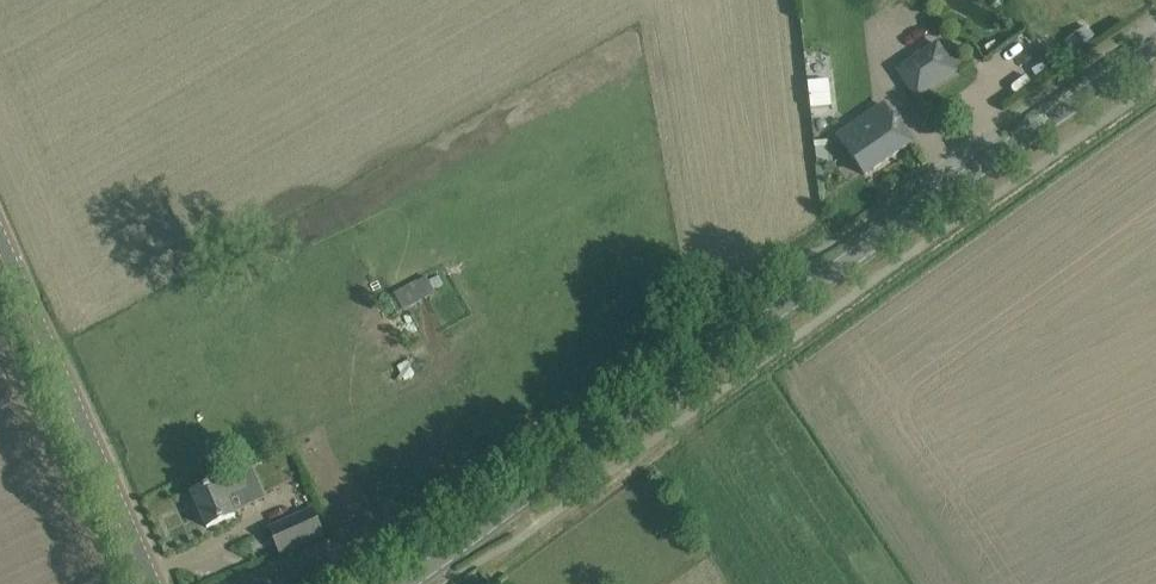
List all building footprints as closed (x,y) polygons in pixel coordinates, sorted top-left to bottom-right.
[(955,72),(935,42),(894,68),(916,99),(955,72)] [(960,51),(950,58),(956,68),(966,61),(960,51)] [(829,80),(808,82),(810,108),(831,106),(829,80)] [(910,144),(885,107),(839,139),(864,176),(910,144)] [(833,163),(831,140),(814,142),(817,165),(833,163)] [(426,277),(394,293),(397,300),(403,310),(434,293),(433,290),(429,282),(426,277)] [(252,468),(192,494),(207,528),(235,515),(228,498),(259,485),(252,468)] [(313,506),(301,512),(314,541),(326,535),(313,506)]
